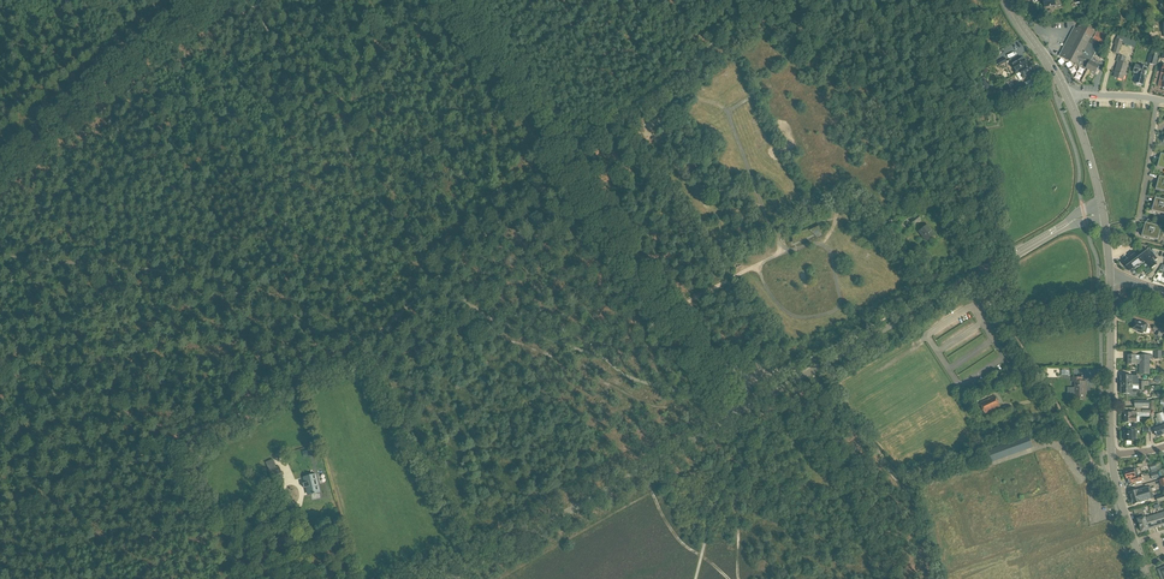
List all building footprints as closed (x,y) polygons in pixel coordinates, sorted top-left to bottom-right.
[(1082,66),(1086,68),(1097,47),(1098,48),(1103,50),(1110,36),(1099,30),(1097,33),(1080,24),(1077,30),(1074,28),(1060,56),(1081,67),(1082,66)] [(1119,54),(1122,41),(1116,39),(1115,44),(1116,45),(1114,53),(1119,54)] [(1091,60),(1098,48),(1097,47),(1086,68),(1088,69),(1088,70),(1092,72),(1094,73),(1096,74),(1099,67),(1092,63),(1093,61),(1091,60)] [(1147,63),(1150,64),(1155,65),(1159,50),(1152,49),(1151,54),(1150,54),(1147,63)] [(1123,80),(1128,65),(1124,64),(1126,58),(1119,55),(1117,61),(1118,62),(1116,70),(1117,71),(1114,78),(1123,80)] [(1023,66),(1027,64),(1023,58),(1012,64),(1016,70),(1015,71),(1016,74),(1021,72),(1025,69),(1023,66)] [(1035,71),(1032,66),(1033,65),(1032,63),(1031,63),(1030,62),(1027,64),(1023,66),(1025,69),(1021,72),(1023,75),(1021,76),(1023,79),(1035,71)] [(1134,73),(1138,74),(1136,83),(1137,84),(1137,85),(1139,85),(1140,84),(1143,85),(1145,79),(1146,79),(1146,76),(1148,68),(1136,65),(1134,73)] [(1084,70),(1079,71),(1078,67),(1073,69),(1076,77),(1079,76),(1081,80),(1087,79),(1084,70)] [(715,90),(721,88),(718,81),(712,83),(715,90)] [(743,87),(739,89),(743,97),(747,95),(743,87)] [(776,167),(779,173),(784,170),(780,164),(776,167)] [(1160,176),(1158,183),(1157,183),(1156,189),(1163,192),(1163,177),(1160,176)] [(1154,204),(1152,211),(1163,214),(1163,199),(1156,197),(1154,204)] [(919,215),(918,216),(911,220),(914,225),(915,224),(921,220),(922,220),(919,215)] [(1143,229),(1142,236),(1158,240),(1162,226),(1146,222),(1144,229),(1143,229)] [(809,228),(792,236),(793,245),(814,235),(817,238),(822,236),(822,225),(811,230),(809,228)] [(927,225),(919,231),(926,241),(934,235),(927,225)] [(862,250),(856,245),(855,247),(850,243),(848,246),(853,250),(855,248),(860,252),(862,250)] [(1144,247),(1124,262),(1130,270),(1133,268),(1135,270),(1144,263),(1143,261),(1144,260),(1148,266),(1151,269),(1156,265),(1154,262),(1158,259),(1149,248),(1146,250),(1144,247)] [(990,252),(981,260),(984,264),(989,260),(992,258),(990,252)] [(1141,323),(1136,322),(1134,330),(1138,331),(1138,332),(1143,333),(1143,332),(1146,333),(1149,325),(1146,324),(1146,323),(1142,322),(1141,323)] [(1158,330),(1156,336),(1161,337),(1163,329),(1159,327),(1158,330)] [(1140,364),(1139,374),(1150,374),(1150,359),(1152,359),(1152,356),(1150,356),(1150,355),(1149,355),(1149,356),(1140,356),(1140,355),(1140,356),(1140,364)] [(1140,356),(1128,356),(1128,365),(1136,365),(1136,364),(1140,364),(1140,356)] [(1121,376),(1121,385),(1132,385),(1139,385),(1139,376),(1121,376)] [(1075,388),(1068,389),(1068,400),(1075,400),(1075,401),(1080,401),(1080,400),(1084,400),(1084,389),(1086,389),(1086,382),(1082,382),(1082,378),(1073,378),(1073,382),(1075,382),(1075,388)] [(1144,390),(1144,386),(1149,386),(1149,382),(1144,382),(1140,382),(1140,390),(1144,390)] [(1132,385),(1121,385),(1121,394),(1129,394),(1129,396),(1137,396),(1137,390),(1132,390),(1132,385)] [(996,396),(981,402),(986,413),(1001,406),(996,396)] [(1125,413),(1125,423),(1137,423),(1137,416),(1137,413),(1137,412),(1132,412),(1132,413),(1125,413)] [(1154,430),(1157,437),(1163,435),(1163,431),(1161,423),(1160,424),(1157,425),(1158,428),(1154,430)] [(1125,431),(1125,441),(1132,441),(1137,441),(1137,430),(1131,430),(1131,431),(1125,431)] [(272,460),(266,463),(269,470),(269,471),(275,485),(283,481),(282,477),(283,477),(279,466),(276,467),(272,460)] [(1139,476),(1137,469),(1134,469),(1125,472),(1126,475),(1125,476),(1126,478),(1127,478),(1127,479),(1139,476)] [(319,492),(315,475),(304,477),(305,483),(303,484),(304,488),(307,488),(308,495),(313,494),(313,495),(315,494),(315,493),(319,492)] [(1127,479),(1129,485),(1134,483),(1143,481),(1141,475),(1139,476),(1127,479)] [(1151,486),(1149,487),(1130,493),(1132,499),(1153,493),(1151,486)] [(1153,493),(1132,499),(1133,504),(1154,498),(1153,493)] [(1162,525),(1159,513),(1152,516),(1155,527),(1162,525)] [(1145,518),(1147,523),(1148,529),(1155,527),(1152,516),(1145,518)] [(1138,519),(1140,526),(1147,523),(1145,518),(1145,517),(1138,519)] [(1147,523),(1140,526),(1142,532),(1149,530),(1148,529),(1147,523)]
